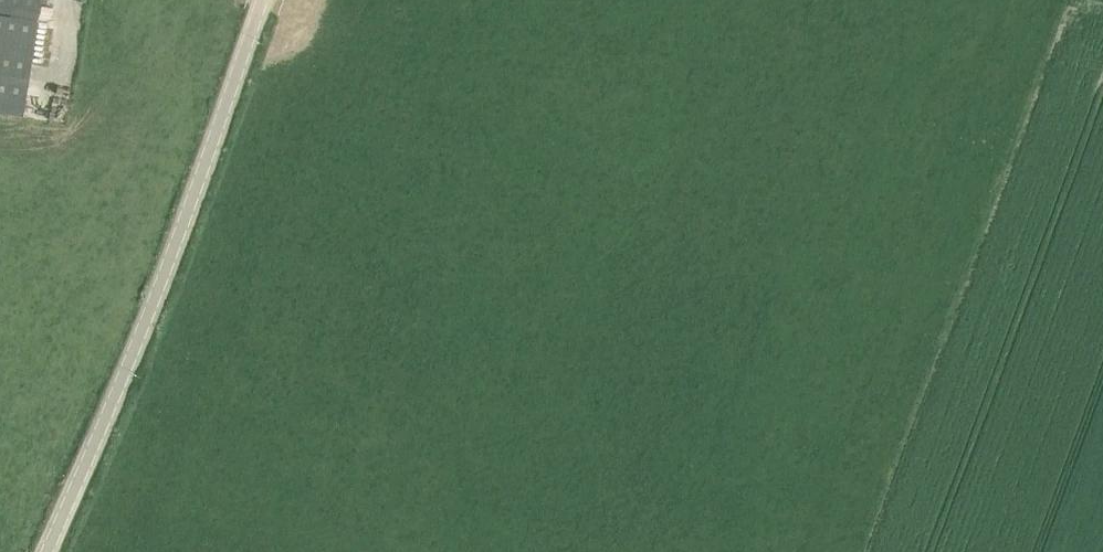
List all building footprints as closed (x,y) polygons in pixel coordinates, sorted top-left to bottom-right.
[(24,116),(42,0),(0,0),(0,113),(24,116)]
